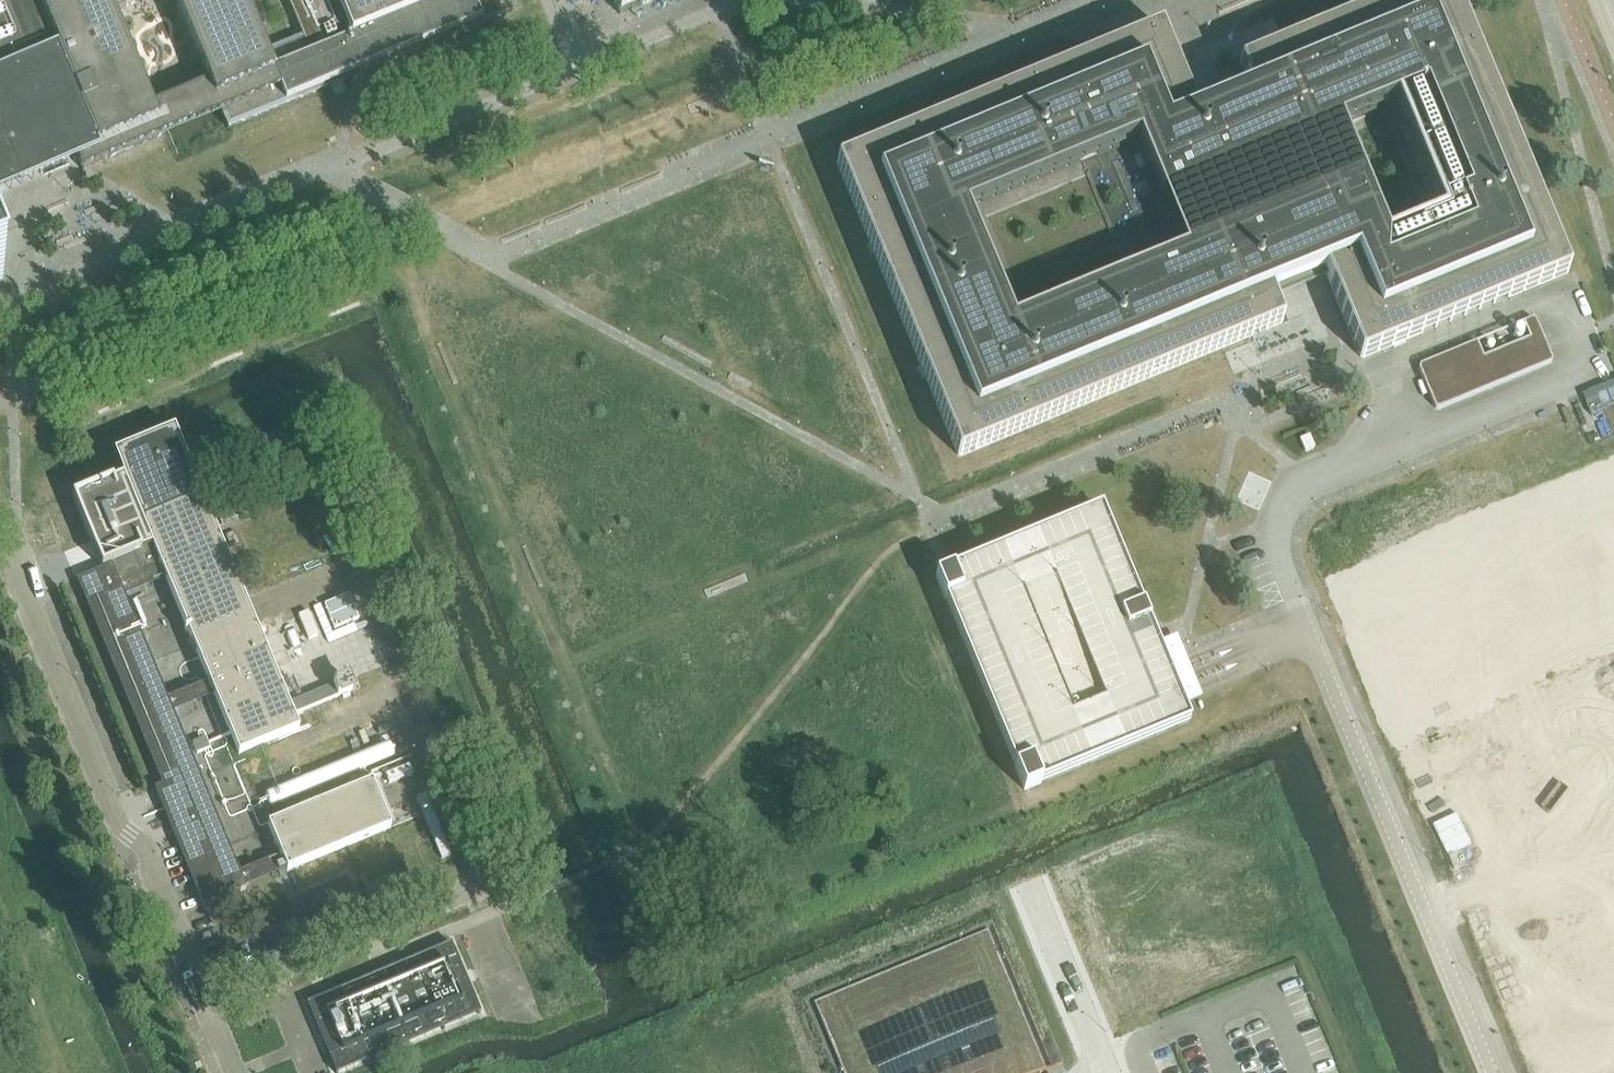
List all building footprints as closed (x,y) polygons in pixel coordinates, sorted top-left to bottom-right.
[(20,178),(20,179),(66,160),(76,156),(82,171),(91,168),(105,162),(104,158),(103,155),(99,147),(94,134),(82,106),(75,90),(65,66),(64,64),(63,61),(60,54),(58,49),(38,0),(0,0),(0,186),(20,178)] [(228,130),(289,105),(359,76),(464,33),(513,13),(507,0),(288,0),(303,37),(267,52),(245,0),(175,0),(199,62),(209,84),(152,107),(147,94),(144,86),(142,81),(135,65),(114,13),(127,7),(145,0),(38,0),(58,49),(60,54),(63,61),(64,64),(65,66),(75,90),(82,106),(94,134),(99,147),(103,155),(104,158),(105,162),(125,152),(147,143),(164,135),(220,112),(222,115),(228,130)] [(620,16),(657,0),(613,0),(620,16)] [(1160,29),(1120,45),(838,162),(838,163),(837,164),(958,456),(959,456),(960,457),(1252,336),(1282,324),(1282,323),(1283,322),(1274,301),(1271,294),(1325,272),(1328,278),(1328,279),(1361,358),(1362,358),(1362,359),(1423,334),(1508,299),(1568,274),(1568,273),(1569,272),(1456,0),(1394,0),(1386,3),(1385,1),(1379,4),(1380,6),(1240,64),(1240,65),(1239,65),(1248,86),(1248,87),(1251,94),(1197,116),(1195,109),(1194,109),(1162,29),(1160,29)] [(1440,410),(1549,365),(1550,365),(1550,364),(1551,364),(1551,363),(1552,362),(1552,361),(1552,360),(1552,359),(1551,359),(1536,323),(1536,322),(1536,321),(1535,321),(1534,320),(1533,320),(1532,320),(1531,320),(1422,365),(1421,365),(1421,366),(1420,366),(1420,367),(1419,367),(1419,368),(1419,369),(1419,370),(1419,371),(1434,407),(1434,408),(1435,408),(1435,409),(1436,409),(1436,410),(1437,410),(1438,410),(1439,410),(1440,410)] [(1605,412),(1599,398),(1586,404),(1592,417),(1604,412),(1605,412)] [(174,431),(114,456),(124,478),(147,535),(128,543),(141,576),(161,568),(165,577),(209,684),(213,693),(239,756),(240,755),(300,731),(294,717),(293,716),(353,692),(348,680),(289,704),(257,628),(245,599),(209,512),(204,499),(202,496),(196,480),(188,462),(185,456),(184,453),(175,430),(174,431)] [(112,482),(73,498),(91,542),(101,567),(102,569),(112,565),(112,567),(111,567),(77,581),(78,583),(79,582),(83,592),(85,597),(163,784),(164,786),(170,802),(172,806),(172,807),(175,813),(167,816),(168,818),(179,845),(199,893),(204,907),(229,897),(239,893),(247,889),(244,884),(285,867),(282,858),(241,875),(172,710),(213,693),(209,684),(168,701),(124,593),(165,577),(161,568),(141,576),(128,543),(147,535),(124,478),(112,482)] [(1101,508),(953,569),(952,570),(939,575),(934,577),(945,602),(1013,767),(1024,791),(1042,784),(1190,723),(1173,682),(1138,599),(1101,508)] [(319,805),(268,826),(282,858),(285,867),(287,872),(303,865),(347,847),(385,831),(391,829),(384,813),(384,811),(377,795),(376,793),(372,783),(357,790),(342,796),(324,803),(319,805)] [(426,794),(416,798),(441,860),(451,856),(426,794)] [(816,1003),(845,1072),(1041,1072),(1047,1070),(990,931),(816,1003)] [(307,1004),(336,1072),(340,1072),(481,1014),(451,944),(307,1004)]
